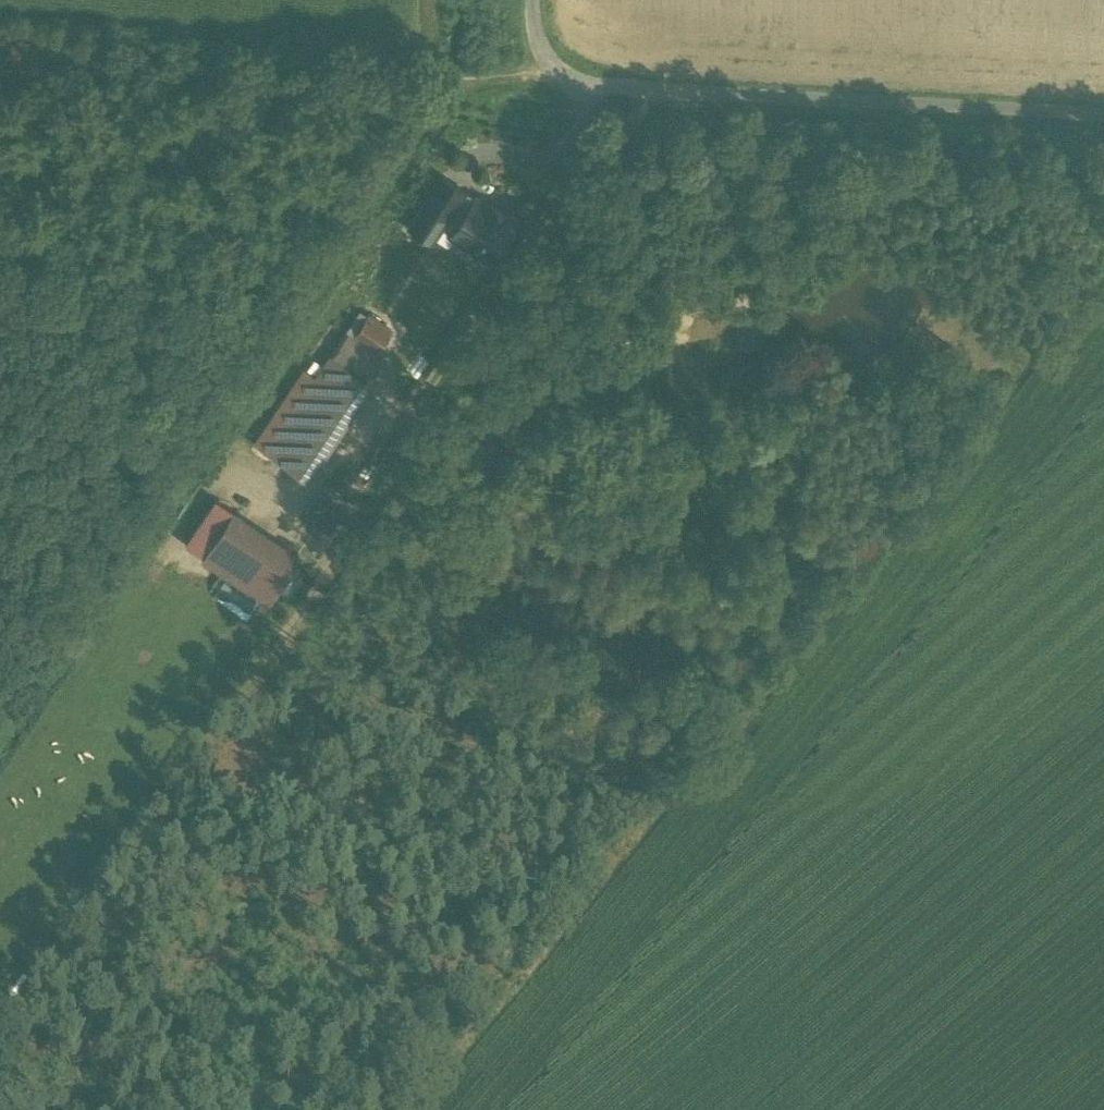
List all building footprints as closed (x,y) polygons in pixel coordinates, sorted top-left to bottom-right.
[(466,188),(442,172),(407,225),(432,241),(466,188)] [(518,220),(477,195),(452,236),(493,261),(518,220)] [(393,328),(371,313),(358,333),(380,347),(393,328)] [(380,347),(358,333),(341,358),(341,359),(363,373),(380,347)] [(341,358),(334,353),(318,376),(324,380),(355,400),(369,378),(363,373),(341,359),(341,358)] [(355,400),(324,380),(275,453),(310,477),(360,403),(355,400)] [(185,544),(206,558),(236,512),(215,498),(185,544)] [(301,555),(236,512),(206,558),(271,600),(301,555)]
